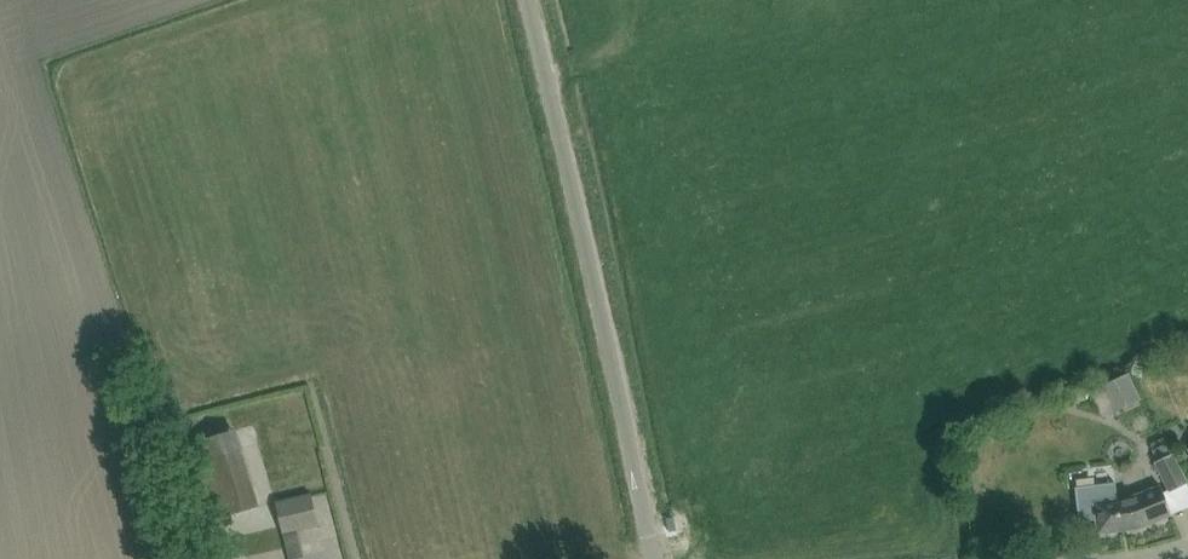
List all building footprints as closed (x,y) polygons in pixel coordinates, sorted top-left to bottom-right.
[(1112,412),(1141,398),(1128,372),(1099,387),(1112,412)] [(235,429),(182,446),(204,520),(258,506),(235,429)] [(1153,448),(1158,462),(1155,463),(1168,493),(1187,485),(1187,484),(1170,440),(1153,448)] [(1130,494),(1117,496),(1115,483),(1076,488),(1080,521),(1096,519),(1098,533),(1136,529),(1172,514),(1160,483),(1130,494)] [(276,500),(283,533),(318,525),(311,492),(276,500)]
